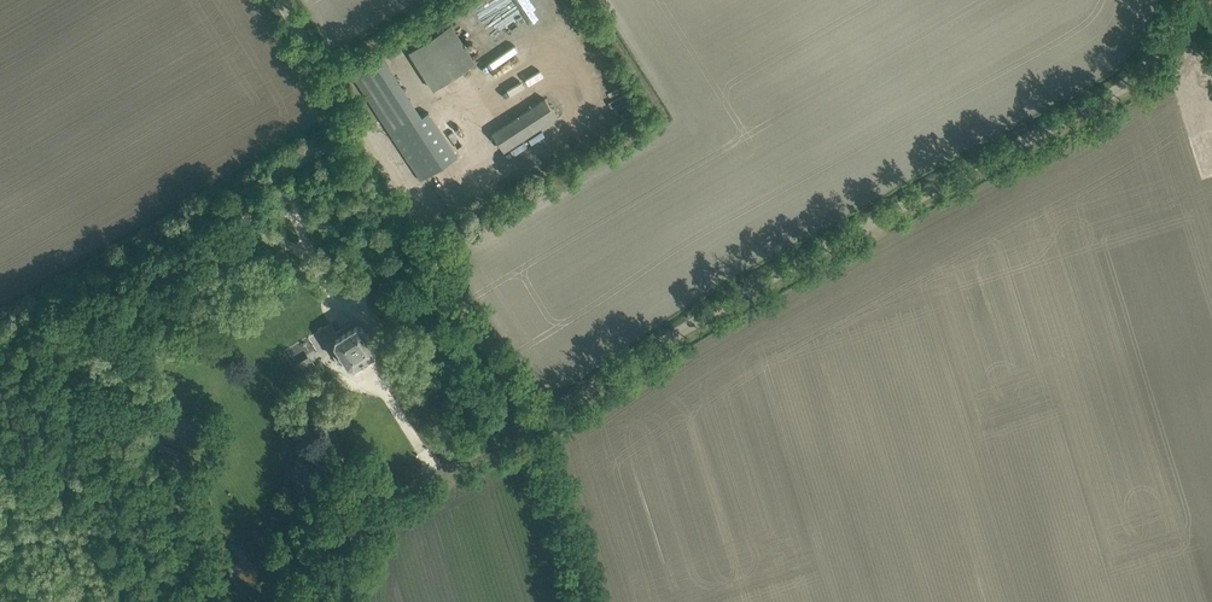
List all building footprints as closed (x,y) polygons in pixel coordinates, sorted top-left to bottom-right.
[(455,22),(409,49),(433,88),(478,62),(455,22)] [(534,57),(521,66),(530,77),(542,68),(534,57)] [(504,151),(557,116),(545,98),(492,133),(504,151)] [(422,115),(392,135),(421,180),(457,156),(428,111),(422,115)] [(276,189),(286,209),(296,204),(285,184),(276,189)] [(357,324),(336,337),(335,346),(332,349),(332,352),(337,362),(341,363),(345,361),(347,364),(353,365),(374,352),(375,346),(371,339),(373,338),(369,331),(367,333),(362,325),(357,324)] [(314,362),(298,372),(306,385),(322,375),(314,362)] [(308,387),(301,389),(304,398),(311,395),(308,387)]
